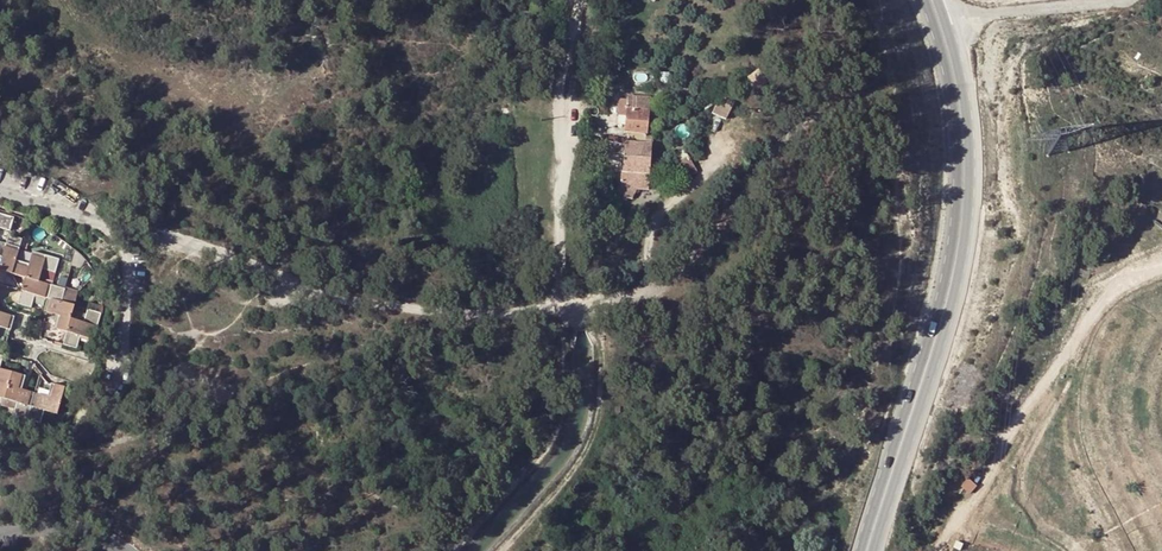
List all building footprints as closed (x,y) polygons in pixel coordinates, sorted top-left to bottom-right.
[(620,79),(612,66),(601,73),(609,85),(620,79)] [(758,89),(768,82),(759,70),(750,77),(758,89)] [(673,84),(673,72),(663,72),(663,84),(673,84)] [(726,119),(735,101),(722,95),(713,113),(726,119)] [(674,106),(672,96),(664,98),(666,107),(674,106)] [(652,102),(621,99),(620,115),(629,116),(628,128),(626,127),(626,133),(630,134),(629,141),(649,143),(649,137),(651,115),(654,115),(654,111),(651,111),(652,102)] [(596,139),(598,126),(590,125),(588,138),(596,139)] [(599,125),(598,126),(596,139),(605,140),(606,126),(599,125)] [(603,171),(623,172),(621,197),(633,199),(638,189),(650,190),(651,174),(654,138),(649,137),(649,143),(629,141),(627,141),(625,155),(604,153),(603,171)] [(604,153),(625,155),(627,141),(605,140),(604,153)] [(692,157),(684,160),(690,174),(697,172),(692,157)] [(10,232),(13,219),(0,215),(0,229),(10,232)] [(96,313),(87,310),(86,315),(84,324),(77,322),(70,320),(74,307),(61,303),(65,291),(38,283),(42,269),(55,273),(59,260),(33,252),(28,265),(15,262),(22,240),(9,235),(6,245),(0,243),(0,303),(21,292),(17,305),(30,309),(34,296),(47,299),(43,312),(57,316),(53,329),(67,333),(63,346),(76,350),(80,337),(92,341),(100,314),(96,313)] [(89,303),(87,310),(96,313),(99,305),(89,303)] [(10,331),(14,317),(0,313),(0,328),(10,331)] [(77,322),(84,324),(86,315),(80,313),(77,322)] [(6,343),(10,331),(0,328),(0,342),(6,343)] [(18,405),(14,417),(40,424),(44,412),(56,416),(64,389),(51,385),(48,398),(38,396),(21,391),(25,378),(0,370),(0,399),(18,405)] [(38,396),(48,398),(51,385),(44,378),(38,396)]
